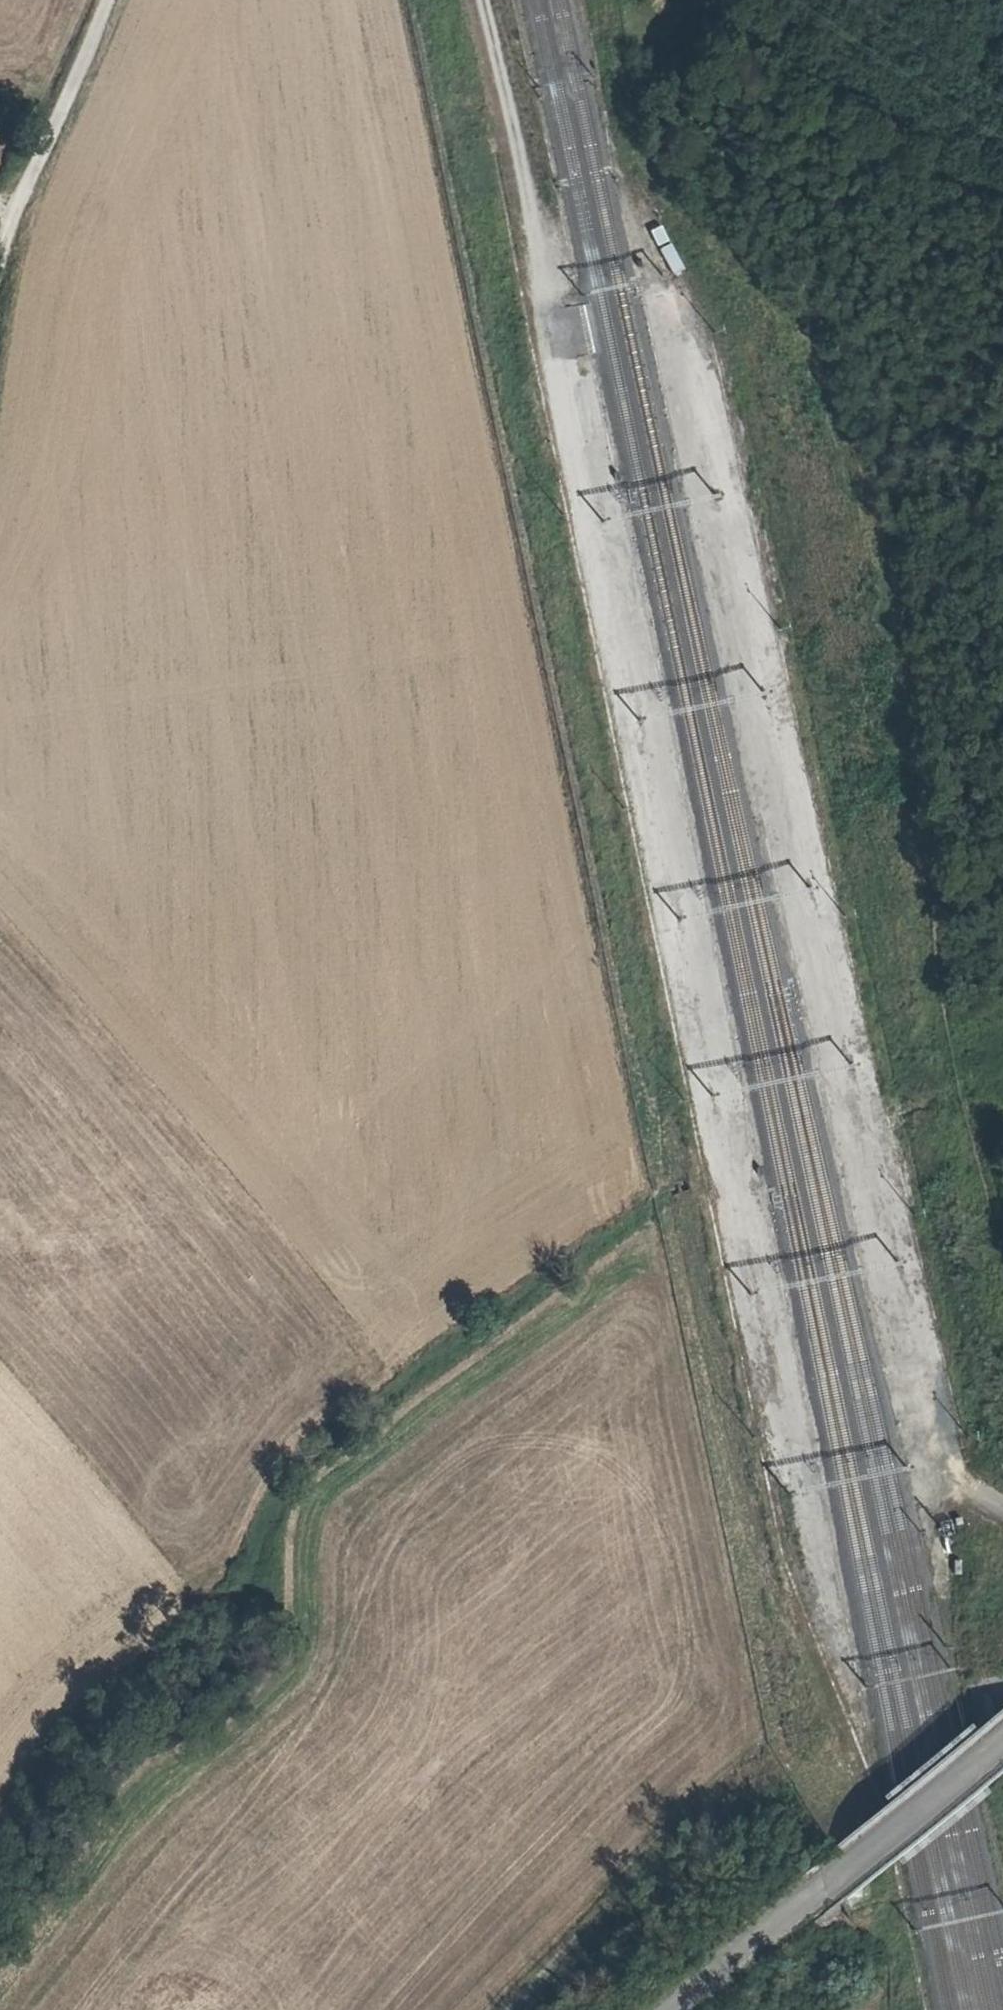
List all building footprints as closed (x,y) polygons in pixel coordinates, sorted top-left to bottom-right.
[(663,225),(651,232),(674,275),(686,269),(663,225)]
